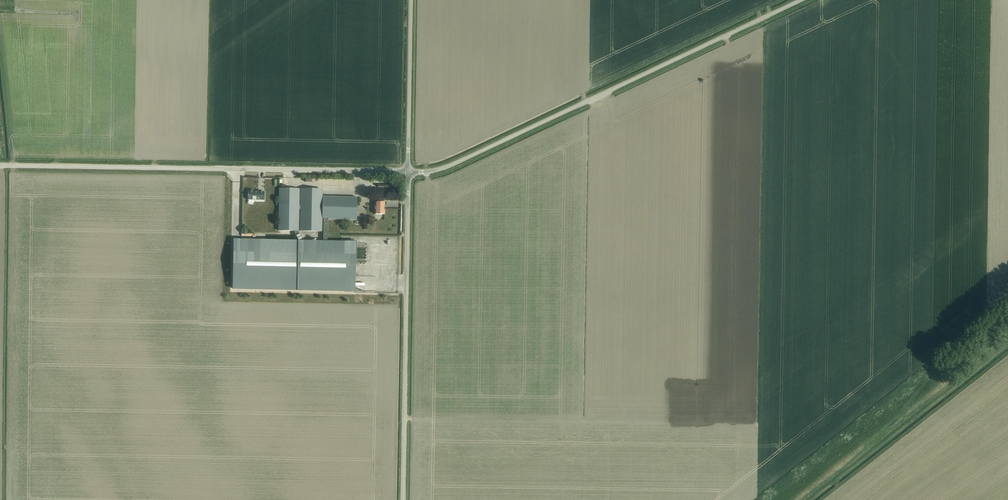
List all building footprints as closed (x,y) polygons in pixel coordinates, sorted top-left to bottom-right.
[(299,231),(299,189),(279,189),(279,231),(299,231)] [(301,189),(300,231),(322,232),(322,219),(324,219),(323,235),(323,242),(327,242),(328,235),(328,219),(356,220),(357,197),(323,197),(323,189),(312,189),(301,189)] [(248,191),(248,200),(264,200),(264,192),(254,192),(254,191),(248,191)] [(384,215),(385,202),(375,202),(375,214),(384,215)] [(355,292),(356,242),(327,242),(323,242),(234,240),(233,290),(355,292)] [(965,367),(975,361),(973,358),(963,363),(965,367)]
